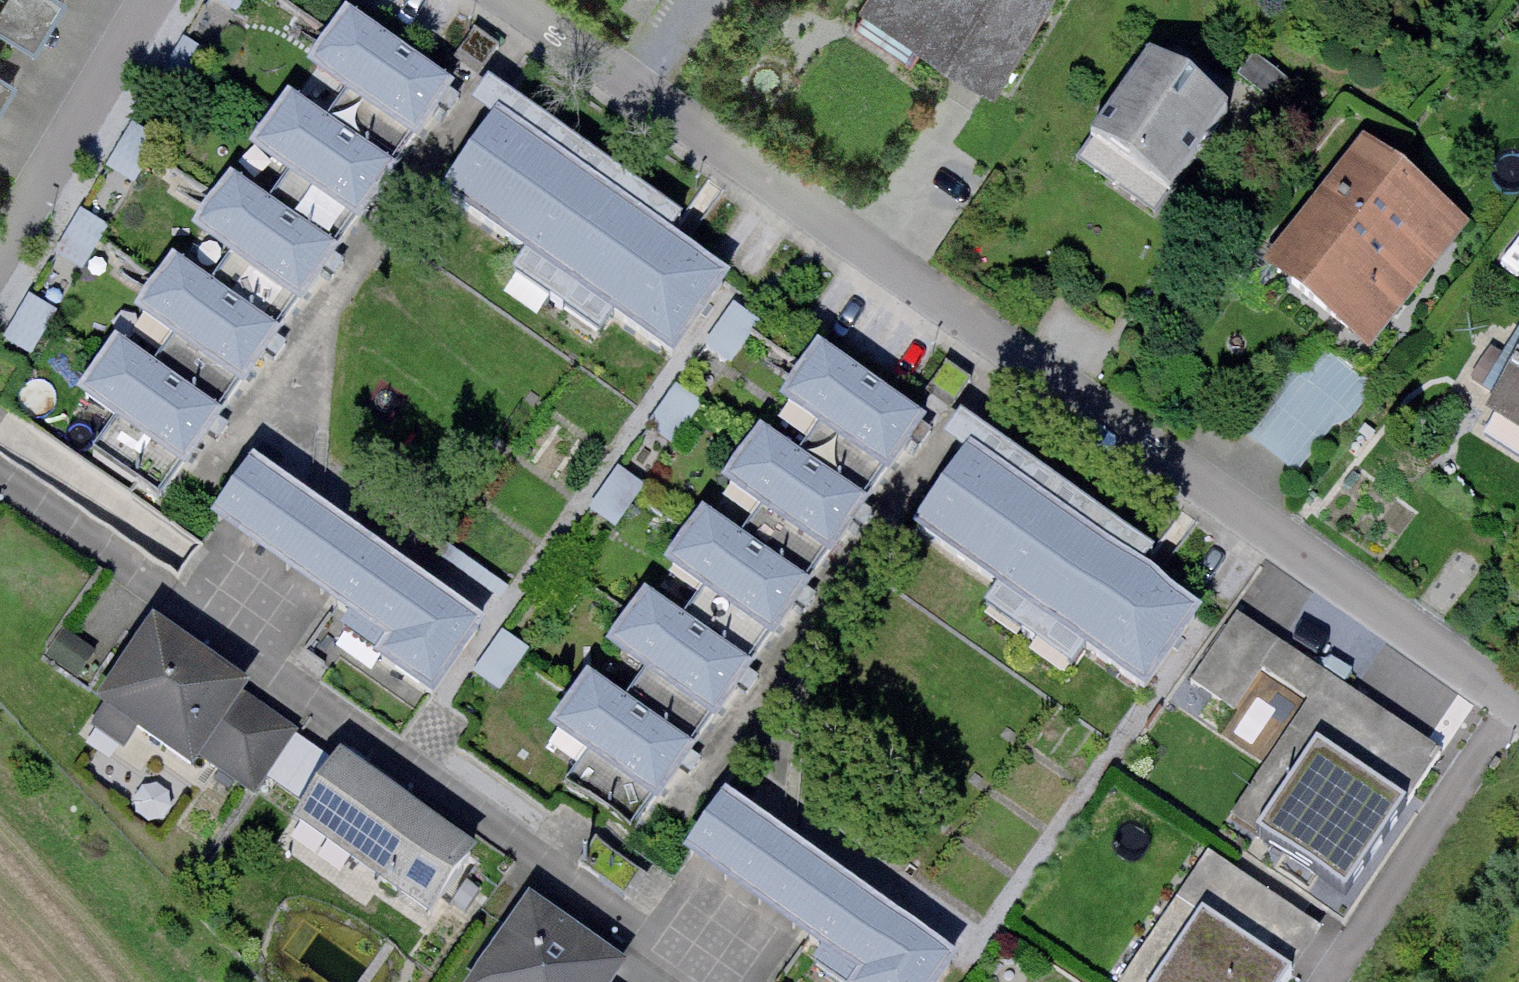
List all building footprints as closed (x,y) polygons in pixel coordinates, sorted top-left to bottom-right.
[(0,13),(0,25),(39,46),(63,0),(7,0),(0,13)] [(854,27),(911,61),(922,41),(993,83),(1043,0),(870,0),(854,27)] [(450,91),(350,21),(314,72),(347,95),(324,126),(392,173),(450,91)] [(1297,91),(1254,58),(1237,79),(1281,112),(1297,91)] [(1149,59),(1091,143),(1169,197),(1227,114),(1149,59)] [(13,75),(0,69),(0,106),(13,75)] [(324,126),(292,103),(257,153),(289,176),(267,208),(334,255),(392,173),(324,126)] [(608,203),(497,125),(446,197),(564,280),(548,302),(563,312),(579,290),(671,356),(722,284),(661,241),(675,221),(622,184),(608,203)] [(1319,335),(1367,372),(1404,325),(1388,314),(1454,228),(1364,159),(1276,273),(1333,317),(1319,335)] [(267,208),(234,185),(199,235),(231,258),(209,289),(276,337),(334,255),(267,208)] [(209,289),(176,267),(141,316),(174,340),(152,371),(218,418),(276,337),(209,289)] [(732,301),(712,345),(738,358),(758,313),(732,301)] [(152,371),(119,348),(84,399),(116,421),(91,456),(158,504),(218,418),(152,371)] [(922,425),(822,354),(786,405),(819,428),(797,460),(864,507),(922,425)] [(1481,435),(1518,459),(1518,375),(1505,366),(1488,393),(1502,401),(1481,435)] [(797,460),(764,436),(729,486),(761,510),(738,542),(805,589),(864,507),(797,460)] [(1080,537),(971,460),(919,533),(1036,614),(1021,636),(1036,647),(1051,626),(1143,690),(1194,617),(1133,575),(1147,555),(1094,517),(1080,537)] [(478,630),(251,471),(216,522),(392,646),(382,661),(431,695),(478,630)] [(738,542),(706,519),(671,568),(703,591),(681,623),(748,670),(805,589),(738,542)] [(748,670),(681,623),(649,600),(613,650),(645,673),(624,704),(691,752),(748,670)] [(1281,651),(1236,620),(1189,689),(1234,720),(1281,651)] [(1335,667),(1438,730),(1464,687),(1362,624),(1335,667)] [(239,696),(153,636),(105,704),(190,764),(198,754),(239,696)] [(480,671),(502,684),(522,650),(500,637),(480,671)] [(1325,681),(1281,651),(1262,680),(1306,710),(1325,681)] [(624,704),(591,681),(555,732),(588,755),(563,791),(630,838),(691,752),(624,704)] [(1446,763),(1327,682),(1228,826),(1347,908),(1446,763)] [(295,735),(239,696),(198,754),(254,794),(295,735)] [(471,858),(340,765),(298,822),(430,916),(471,858)] [(725,806),(690,856),(864,980),(862,981),(936,981),(949,964),(725,806)] [(1206,862),(1124,981),(1296,981),(1323,942),(1206,862)] [(480,981),(609,981),(616,971),(530,911),(480,981)]
